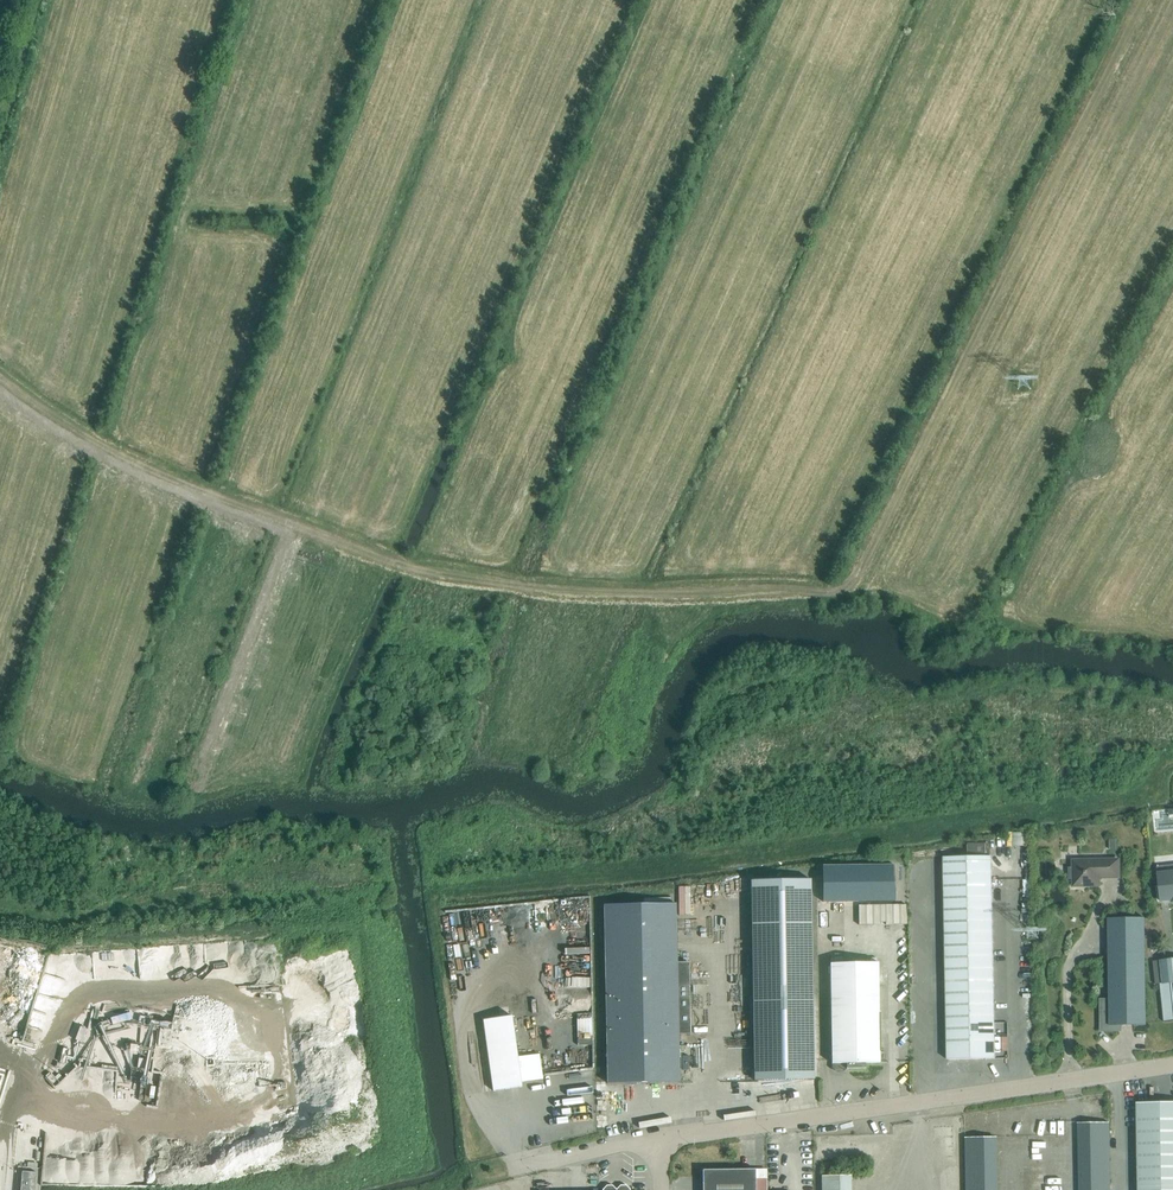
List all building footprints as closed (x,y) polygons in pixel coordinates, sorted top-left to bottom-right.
[(986,843),(967,843),(968,856),(986,856),(986,843)] [(968,880),(968,869),(968,856),(944,857),(944,881),(968,880)] [(992,880),(992,856),(986,856),(968,856),(968,869),(968,880),(992,880)] [(1072,859),(1072,867),(1069,867),(1069,879),(1072,879),(1073,887),(1081,887),(1081,885),(1099,885),(1099,880),(1102,877),(1105,877),(1119,877),(1118,860),(1078,860),(1078,859),(1072,859)] [(823,901),(894,900),(894,865),(823,866),(823,901)] [(1158,873),(1161,901),(1172,900),(1171,896),(1172,896),(1172,872),(1158,873)] [(811,879),(751,880),(753,999),(754,1080),(814,1079),(813,998),(811,879)] [(968,892),(968,880),(944,881),(944,893),(968,892)] [(993,904),(992,880),(968,880),(968,892),(968,904),(993,904)] [(968,904),(968,892),(944,893),(944,905),(968,904)] [(677,962),(676,903),(604,904),(608,1083),(679,1081),(678,1034),(690,1034),(689,962),(677,962)] [(969,916),(968,904),(944,905),(945,916),(969,916)] [(993,927),(993,904),(968,904),(969,916),(969,928),(993,927)] [(969,928),(969,916),(945,916),(945,928),(969,928)] [(1146,1024),(1144,917),(1108,918),(1110,1001),(1102,1001),(1102,1029),(1119,1029),(1119,1025),(1146,1024)] [(993,939),(993,927),(969,928),(969,940),(993,939)] [(969,940),(969,928),(945,928),(945,940),(969,940)] [(993,951),(993,939),(969,940),(969,952),(993,951)] [(969,952),(969,940),(945,940),(945,952),(969,952)] [(994,963),(993,951),(969,952),(969,963),(994,963)] [(969,963),(969,952),(945,952),(945,964),(969,963)] [(1159,960),(1153,960),(1156,984),(1160,983),(1164,1021),(1172,1020),(1172,958),(1159,960)] [(880,1062),(878,962),(830,963),(832,1068),(846,1068),(846,1069),(865,1068),(865,1062),(880,1062)] [(970,975),(969,963),(945,964),(946,976),(970,975)] [(994,975),(994,963),(969,963),(970,975),(994,975)] [(970,987),(970,975),(946,976),(946,988),(970,987)] [(994,987),(994,975),(970,975),(970,987),(994,987)] [(970,999),(970,987),(946,988),(946,999),(970,999)] [(994,999),(994,987),(970,987),(970,999),(994,999)] [(970,1011),(970,999),(946,999),(946,1011),(970,1011)] [(994,1010),(994,999),(970,999),(970,1011),(994,1010)] [(995,1022),(994,1010),(970,1011),(971,1023),(995,1022)] [(971,1023),(970,1011),(946,1011),(946,1023),(971,1023)] [(518,1057),(512,1016),(512,1015),(483,1019),(493,1090),(522,1086),(521,1081),(542,1078),(539,1054),(518,1057)] [(995,1034),(995,1022),(971,1023),(971,1035),(983,1034),(995,1034)] [(971,1035),(971,1023),(946,1023),(947,1035),(959,1035),(971,1035)] [(983,1058),(983,1034),(971,1035),(971,1059),(983,1058)] [(995,1058),(995,1034),(983,1034),(983,1058),(995,1058)] [(959,1059),(959,1035),(947,1035),(947,1059),(959,1059)] [(971,1059),(971,1035),(959,1035),(959,1059),(971,1059)] [(1092,1116),(1107,1115),(1106,1096),(1091,1097),(1092,1116)] [(1137,1102),(1138,1189),(1172,1189),(1172,1102),(1137,1102)] [(1079,1189),(1110,1189),(1109,1122),(1078,1123),(1079,1189)] [(965,1189),(996,1189),(995,1136),(965,1137),(965,1189)] [(702,1170),(703,1182),(703,1189),(767,1189),(767,1178),(756,1178),(756,1169),(702,1170)] [(22,1171),(20,1189),(36,1189),(37,1172),(22,1171)] [(851,1175),(822,1175),(822,1189),(851,1189),(851,1175)]
